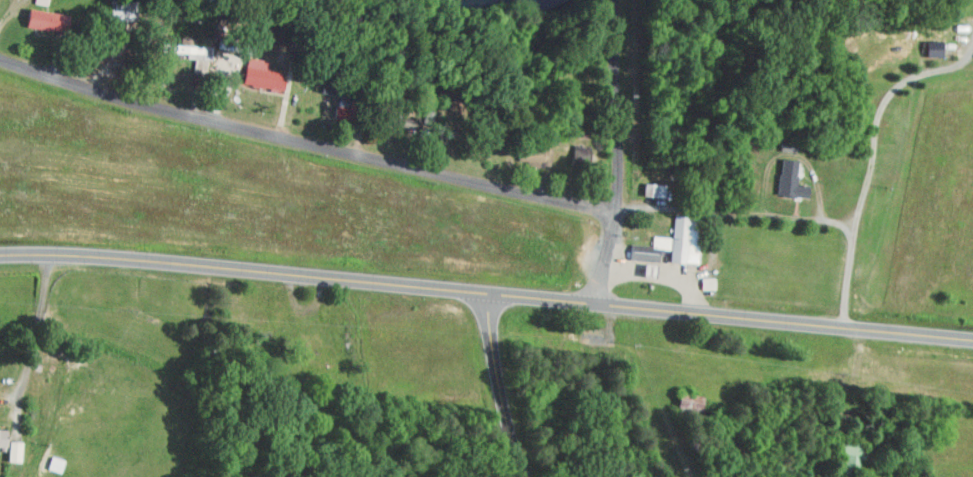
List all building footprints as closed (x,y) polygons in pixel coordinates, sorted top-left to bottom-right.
[(96,13),(122,15),(123,0),(98,0),(96,13)] [(45,27),(49,8),(17,1),(13,20),(45,27)] [(931,50),(930,34),(915,35),(915,51),(931,50)] [(201,39),(169,37),(169,47),(176,47),(176,52),(184,53),(183,64),(195,65),(195,54),(200,54),(201,39)] [(255,54),(236,51),(231,78),(269,84),(272,66),(254,63),(255,54)] [(577,140),(562,140),(562,161),(577,161),(577,140)] [(766,189),(796,192),(797,179),(785,178),(787,154),(769,153),(766,189)] [(683,258),(688,213),(662,211),(660,231),(642,229),(640,241),(659,243),(658,255),(683,258)] [(647,255),(648,240),(618,239),(618,254),(647,255)] [(8,436),(0,436),(0,456),(8,456),(8,436)] [(848,440),(827,441),(827,459),(849,459),(848,440)]
